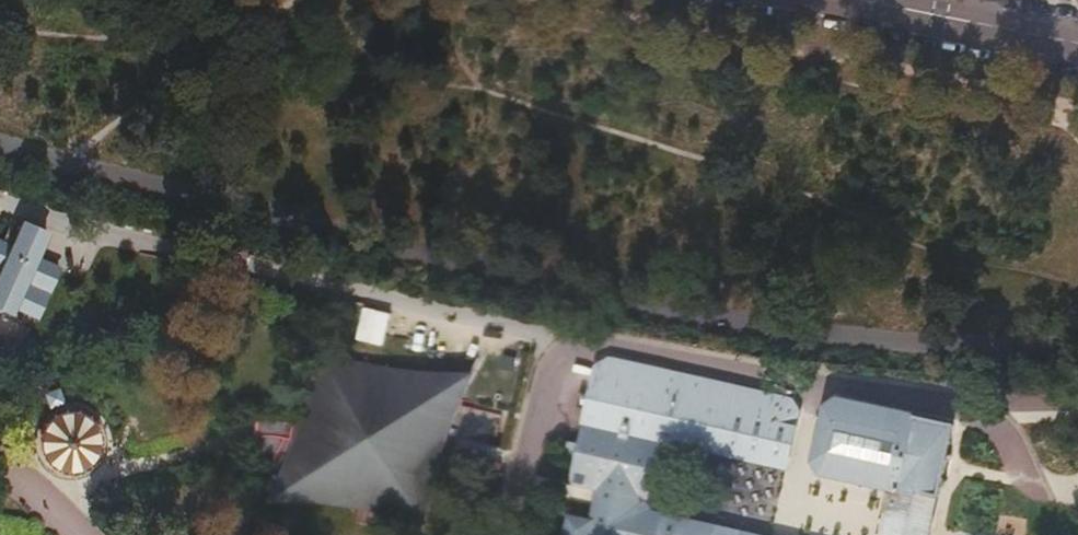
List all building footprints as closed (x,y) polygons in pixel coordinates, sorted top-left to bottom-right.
[(18,319),(42,262),(62,270),(72,246),(27,227),(17,251),(0,245),(0,316),(1,317),(7,314),(18,319)] [(358,339),(379,344),(385,312),(364,307),(358,339)] [(443,438),(454,411),(472,378),(455,380),(436,380),(422,379),(401,376),(380,372),(361,366),(337,355),(321,344),(308,335),(311,350),(312,365),(312,387),(309,409),(306,425),(300,444),(291,467),(284,481),(279,489),(271,499),(284,498),(303,498),(314,498),(332,500),(349,503),(367,508),(391,517),(414,529),(423,534),(435,534),(433,503),(433,487),(438,454),(443,438)] [(795,404),(611,363),(597,370),(568,485),(595,491),(588,522),(566,517),(562,534),(721,534),(662,522),(644,501),(644,500),(646,500),(660,441),(723,456),(724,449),(788,464),(800,414),(795,404)] [(934,498),(940,499),(956,428),(843,403),(829,408),(817,462),(827,473),(901,491),(890,534),(925,534),(934,498)] [(89,432),(81,426),(70,424),(59,428),(51,437),(49,447),(52,460),(60,467),(70,471),(82,468),(88,464),(93,457),(95,450),(94,440),(89,432)]
